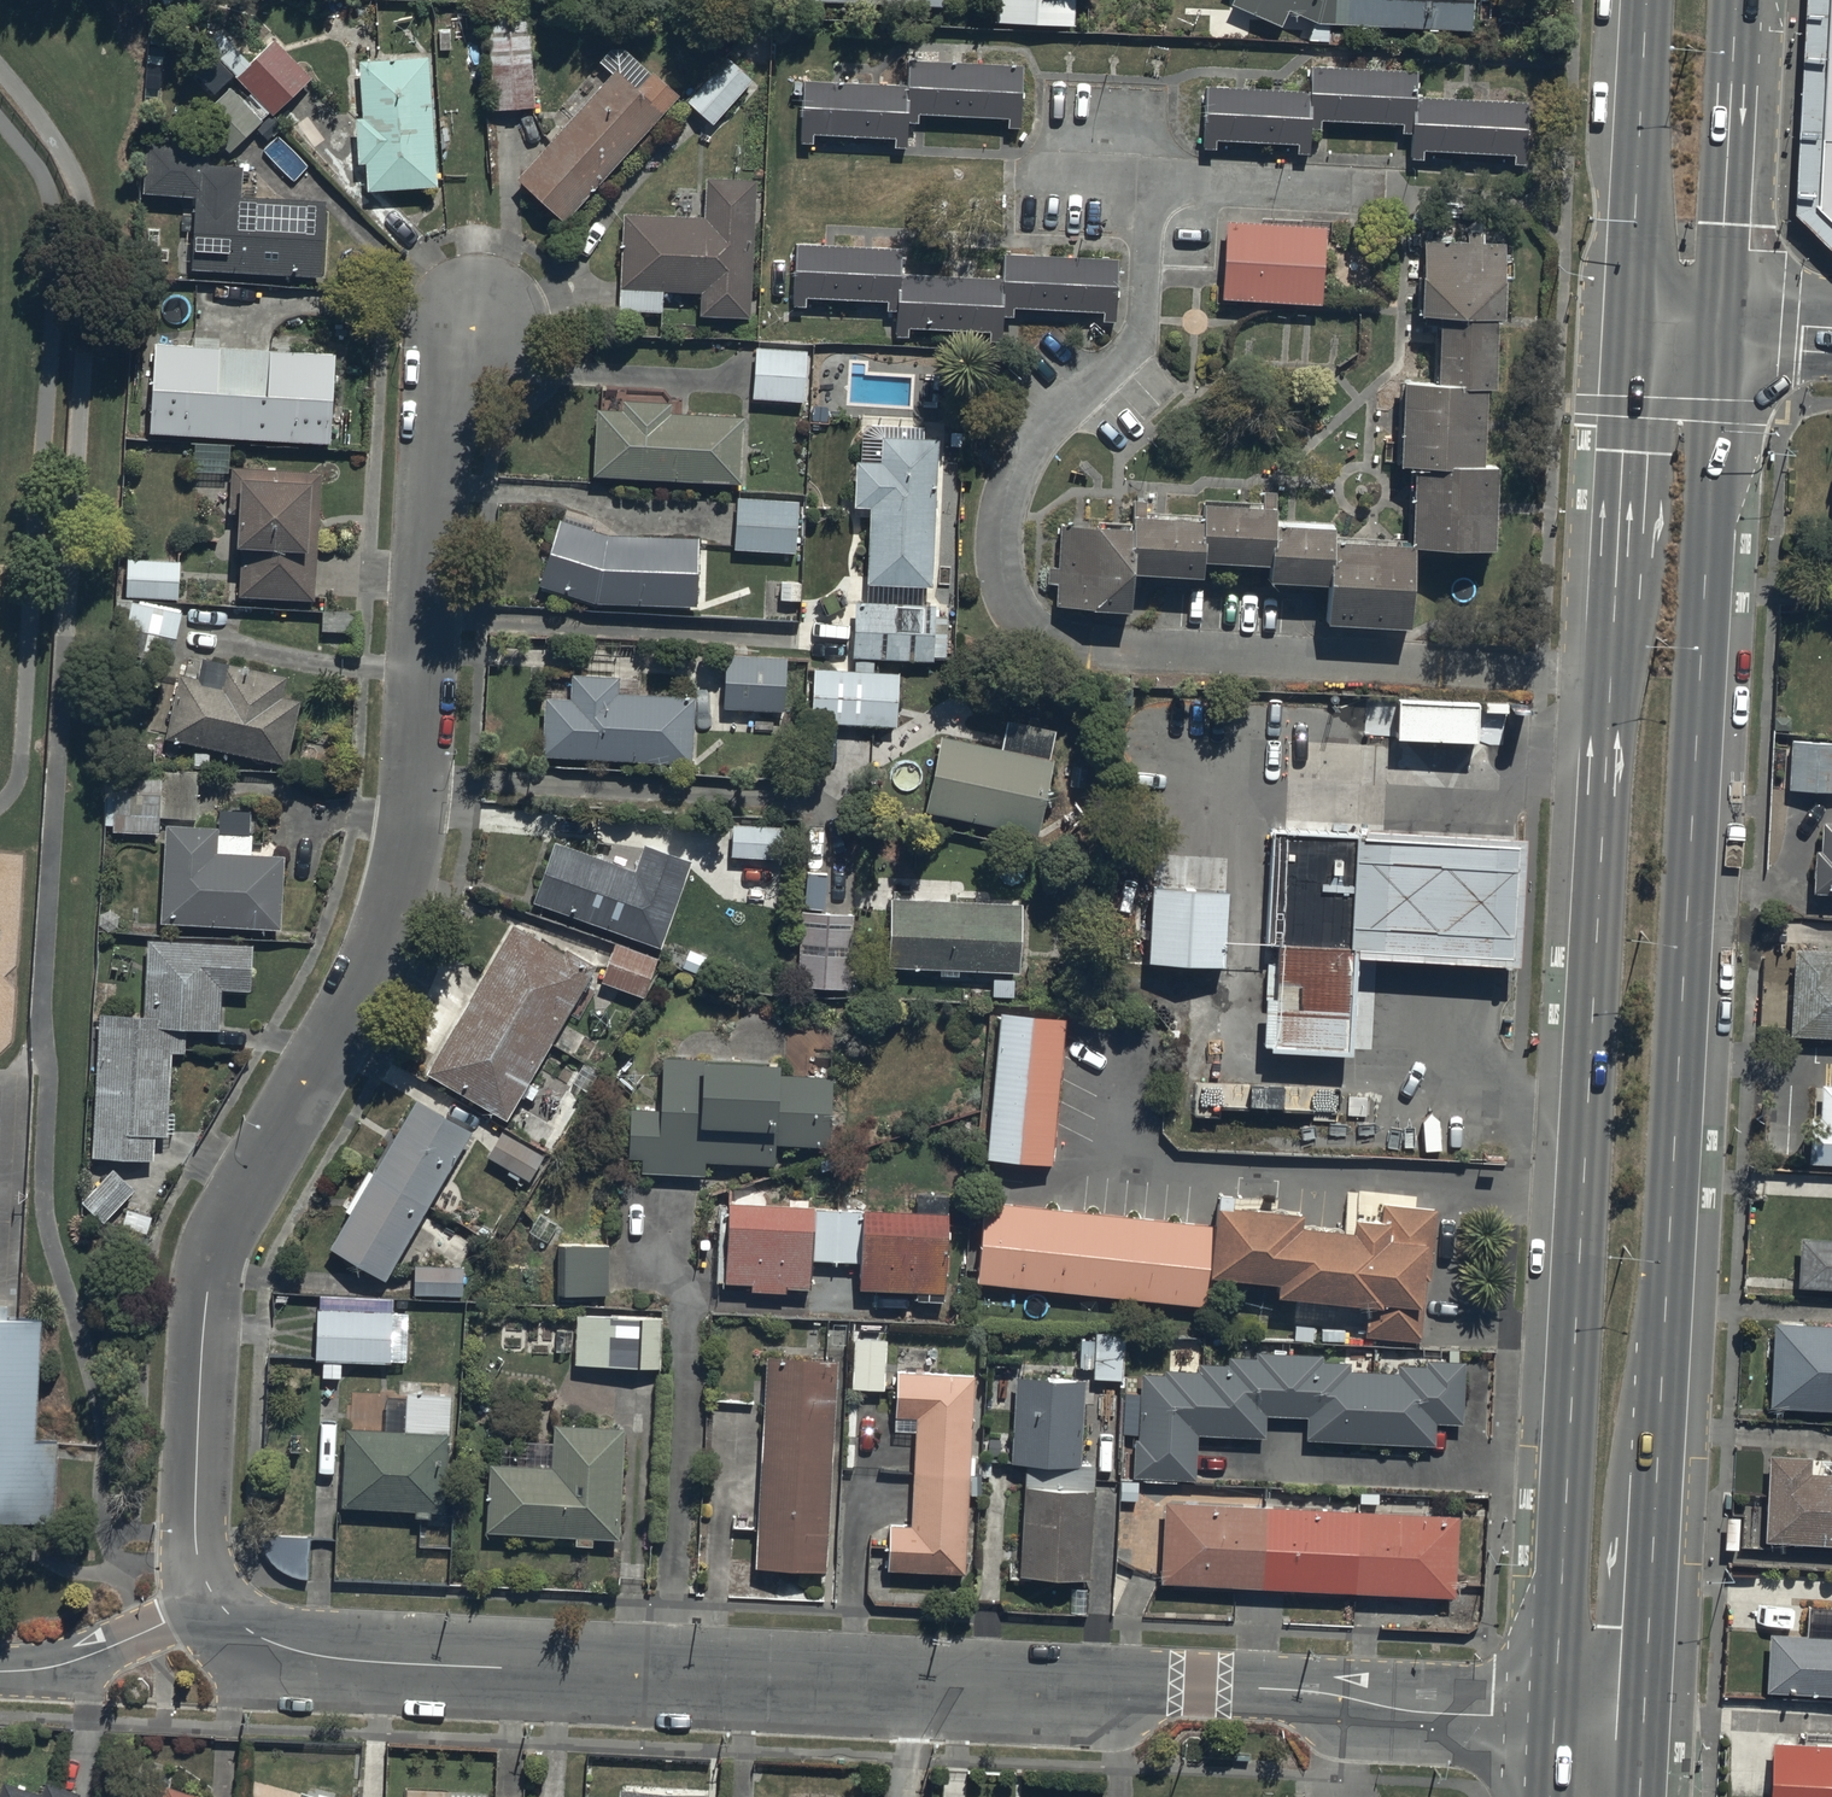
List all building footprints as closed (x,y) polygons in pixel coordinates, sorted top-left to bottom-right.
[(945,10),(946,0),(797,0),(945,10)] [(994,21),(1072,23),(1073,0),(994,0),(994,21)] [(1474,0),(1256,0),(1310,26),(1473,34),(1474,0)] [(1823,138),(1831,139),(1831,0),(1829,0),(1823,138)] [(487,13),(493,108),(534,105),(529,11),(487,13)] [(249,91),(240,99),(261,120),(308,76),(272,36),(247,59),(227,37),(202,60),(222,82),(232,73),(249,91)] [(437,183),(428,53),(358,58),(362,115),(356,116),(359,160),(366,160),(368,188),(437,183)] [(751,77),(726,55),(686,100),(711,122),(751,77)] [(1020,61),(908,57),(907,83),(907,128),(923,129),(924,116),(1002,119),(1004,129),(1018,130),(1020,61)] [(1422,68),(1309,63),(1308,89),(1307,135),(1325,135),(1325,123),(1404,126),(1405,136),(1418,136),(1421,95),(1422,68)] [(637,85),(615,67),(519,177),(568,220),(678,95),(650,71),(637,85)] [(907,83),(797,78),(794,150),(812,151),(813,138),(891,141),(893,151),(907,151),(907,128),(907,83)] [(1308,89),(1197,85),(1194,156),(1212,157),(1213,144),(1291,147),(1293,157),(1307,158),(1307,135),(1308,89)] [(240,99),(226,86),(194,115),(228,150),(261,120),(240,99)] [(1531,100),(1421,95),(1418,136),(1416,167),(1434,168),(1435,156),(1513,159),(1514,168),(1528,169),(1531,100)] [(1823,138),(1820,208),(1831,220),(1831,139),(1823,138)] [(321,276),(326,198),(241,193),(243,164),(208,162),(210,144),(145,140),(142,190),(196,193),(192,268),(321,276)] [(753,315),(761,179),(705,176),(703,216),(623,211),(619,287),(701,291),(700,312),(753,315)] [(1322,230),(1228,222),(1220,300),(1316,308),(1322,230)] [(901,246),(795,240),(791,305),(803,305),(804,296),(886,300),(885,312),(898,312),(900,271),(901,246)] [(1420,318),(1439,317),(1495,321),(1502,325),(1503,244),(1423,244),(1420,318)] [(1118,257),(1005,253),(1005,274),(1003,324),(1020,325),(1021,312),(1100,315),(1100,326),(1116,327),(1118,257)] [(1005,274),(900,271),(898,312),(896,337),(910,338),(910,328),(988,330),(988,339),(1002,339),(1003,324),(1005,274)] [(1439,317),(1436,382),(1480,383),(1480,388),(1491,388),(1495,321),(1439,317)] [(334,352),(154,342),(149,431),(329,441),(334,352)] [(807,350),(756,347),(752,396),(804,400),(807,350)] [(1398,473),(1411,475),(1480,475),(1480,388),(1480,383),(1436,382),(1403,381),(1398,473)] [(622,409),(597,408),(593,474),(742,482),(746,415),(671,411),(672,401),(623,399),(622,409)] [(935,592),(941,443),(864,440),(859,589),(935,592)] [(322,474),(235,471),(226,594),(311,603),(322,474)] [(1480,475),(1411,475),(1411,552),(1492,551),(1495,475),(1480,475)] [(798,501),(737,496),(734,547),(794,551),(798,501)] [(1201,509),(1199,526),(1201,568),(1269,572),(1272,572),(1274,529),(1275,515),(1201,509)] [(695,607),(698,538),(608,534),(559,519),(539,585),(596,603),(695,607)] [(1132,522),(1132,533),(1128,579),(1201,583),(1201,568),(1199,526),(1132,522)] [(1132,533),(1061,528),(1052,610),(1125,621),(1128,579),(1132,533)] [(1272,572),(1269,572),(1268,589),(1326,591),(1331,546),(1333,534),(1274,529),(1272,572)] [(1331,546),(1326,591),(1326,631),(1407,634),(1411,552),(1331,546)] [(177,556),(124,554),(123,595),(175,597),(177,556)] [(170,662),(180,608),(129,599),(119,652),(170,662)] [(934,613),(854,604),(853,660),(930,664),(934,613)] [(786,659),(726,656),(724,708),(784,711),(786,659)] [(308,685),(189,658),(170,740),(289,767),(308,685)] [(899,674),(814,669),(811,722),(896,727),(899,674)] [(570,699),(545,697),(542,756),(694,764),(698,697),(619,693),(620,677),(572,674),(570,699)] [(1478,702),(1397,698),(1395,745),(1474,748),(1478,702)] [(1054,759),(941,735),(925,812),(1039,836),(1054,759)] [(1788,738),(1786,788),(1831,789),(1831,741),(1788,738)] [(197,771),(114,765),(113,783),(107,782),(104,824),(112,825),(111,827),(157,830),(158,814),(194,816),(197,771)] [(1365,836),(1367,794),(1276,790),(1263,1066),(1354,1070),(1359,964),(1365,836)] [(733,819),(733,851),(790,851),(790,819),(733,819)] [(287,836),(172,827),(163,926),(287,930),(287,836)] [(1817,829),(1811,893),(1831,895),(1831,830),(1817,829)] [(1365,836),(1359,964),(1513,973),(1522,845),(1365,836)] [(639,871),(558,843),(541,903),(659,947),(695,861),(647,847),(639,871)] [(1227,896),(1149,891),(1145,965),(1221,972),(1227,896)] [(1024,905),(892,899),(890,967),(1020,974),(1024,905)] [(854,915),(802,912),(798,987),(850,990),(854,915)] [(596,972),(514,924),(424,1078),(506,1126),(596,972)] [(141,1012),(99,1009),(89,1160),(172,1165),(181,1025),(222,1027),(225,987),(248,988),(250,946),(145,939),(141,1012)] [(613,941),(599,980),(642,996),(656,957),(613,941)] [(1831,1041),(1831,956),(1800,954),(1792,1038),(1831,1041)] [(1069,1023),(1007,1017),(992,1159),(1051,1165),(1069,1023)] [(781,1065),(665,1059),(662,1112),(632,1111),(629,1157),(643,1158),(643,1173),(705,1176),(705,1163),(776,1166),(777,1146),(830,1149),(834,1077),(781,1074),(781,1065)] [(1812,1088),(1808,1165),(1831,1166),(1831,1090),(1812,1088)] [(477,1135),(412,1099),(325,1248),(390,1284),(477,1135)] [(502,1127),(485,1154),(527,1178),(542,1151),(502,1127)] [(133,1190),(110,1168),(79,1201),(102,1222),(133,1190)] [(1302,1218),(1218,1209),(1216,1226),(1211,1282),(1364,1315),(1363,1338),(1413,1345),(1437,1215),(1386,1206),(1380,1229),(1354,1227),(1352,1243),(1302,1236),(1302,1218)] [(1216,1226),(984,1207),(976,1285),(1205,1308),(1211,1282),(1216,1226)] [(946,1219),(730,1210),(727,1287),(822,1291),(823,1260),(858,1266),(857,1290),(943,1294),(946,1219)] [(1801,1244),(1798,1291),(1831,1293),(1831,1245),(1801,1244)] [(610,1246),(559,1245),(558,1295),(610,1296),(610,1246)] [(462,1264),(413,1263),(414,1292),(461,1293),(462,1264)] [(390,1309),(315,1307),(314,1359),(321,1360),(320,1376),(340,1377),(340,1360),(389,1361),(390,1344),(404,1345),(405,1320),(390,1319),(390,1309)] [(49,1519),(53,1437),(31,1436),(37,1312),(20,1311),(0,1310),(0,1517),(49,1519)] [(661,1320),(577,1316),(575,1366),(659,1369),(661,1320)] [(1775,1326),(1769,1412),(1831,1415),(1831,1329),(1775,1326)] [(1123,1336),(1094,1336),(1093,1377),(1121,1378),(1123,1336)] [(885,1338),(851,1337),(850,1387),(884,1387),(885,1338)] [(1122,1421),(1140,1421),(1139,1429),(1128,1429),(1128,1445),(1132,1445),(1131,1474),(1194,1477),(1196,1432),(1264,1435),(1265,1413),(1306,1414),(1305,1435),(1434,1441),(1435,1420),(1462,1422),(1465,1359),(1425,1358),(1425,1364),(1397,1362),(1397,1369),(1349,1366),(1349,1359),(1321,1358),(1322,1350),(1255,1347),(1255,1355),(1227,1353),(1227,1363),(1196,1362),(1196,1368),(1142,1366),(1141,1401),(1122,1401),(1122,1421)] [(842,1368),(773,1361),(763,1577),(829,1579),(842,1368)] [(978,1375),(900,1375),(895,1428),(919,1426),(916,1526),(895,1526),(891,1572),(971,1577),(978,1375)] [(1089,1382),(1019,1379),(1014,1465),(1033,1469),(1027,1582),(1093,1586),(1100,1464),(1085,1463),(1089,1382)] [(628,1427),(561,1428),(558,1464),(494,1464),(483,1546),(619,1542),(628,1427)] [(446,1436),(346,1428),(342,1508),(439,1514),(446,1436)] [(1812,1455),(1769,1453),(1764,1536),(1831,1539),(1831,1461),(1811,1460),(1812,1455)] [(1458,1520),(1166,1506),(1160,1585),(1453,1601),(1458,1520)] [(1767,1645),(1770,1693),(1831,1696),(1831,1642),(1767,1645)] [(1769,1796),(1831,1796),(1831,1744),(1772,1741),(1769,1796)] [(81,1794),(46,1782),(42,1796),(4,1784),(0,1796),(80,1796),(81,1794)] [(150,1782),(145,1796),(196,1796),(150,1782)] [(711,1794),(619,1788),(619,1796),(710,1796),(711,1794)]
